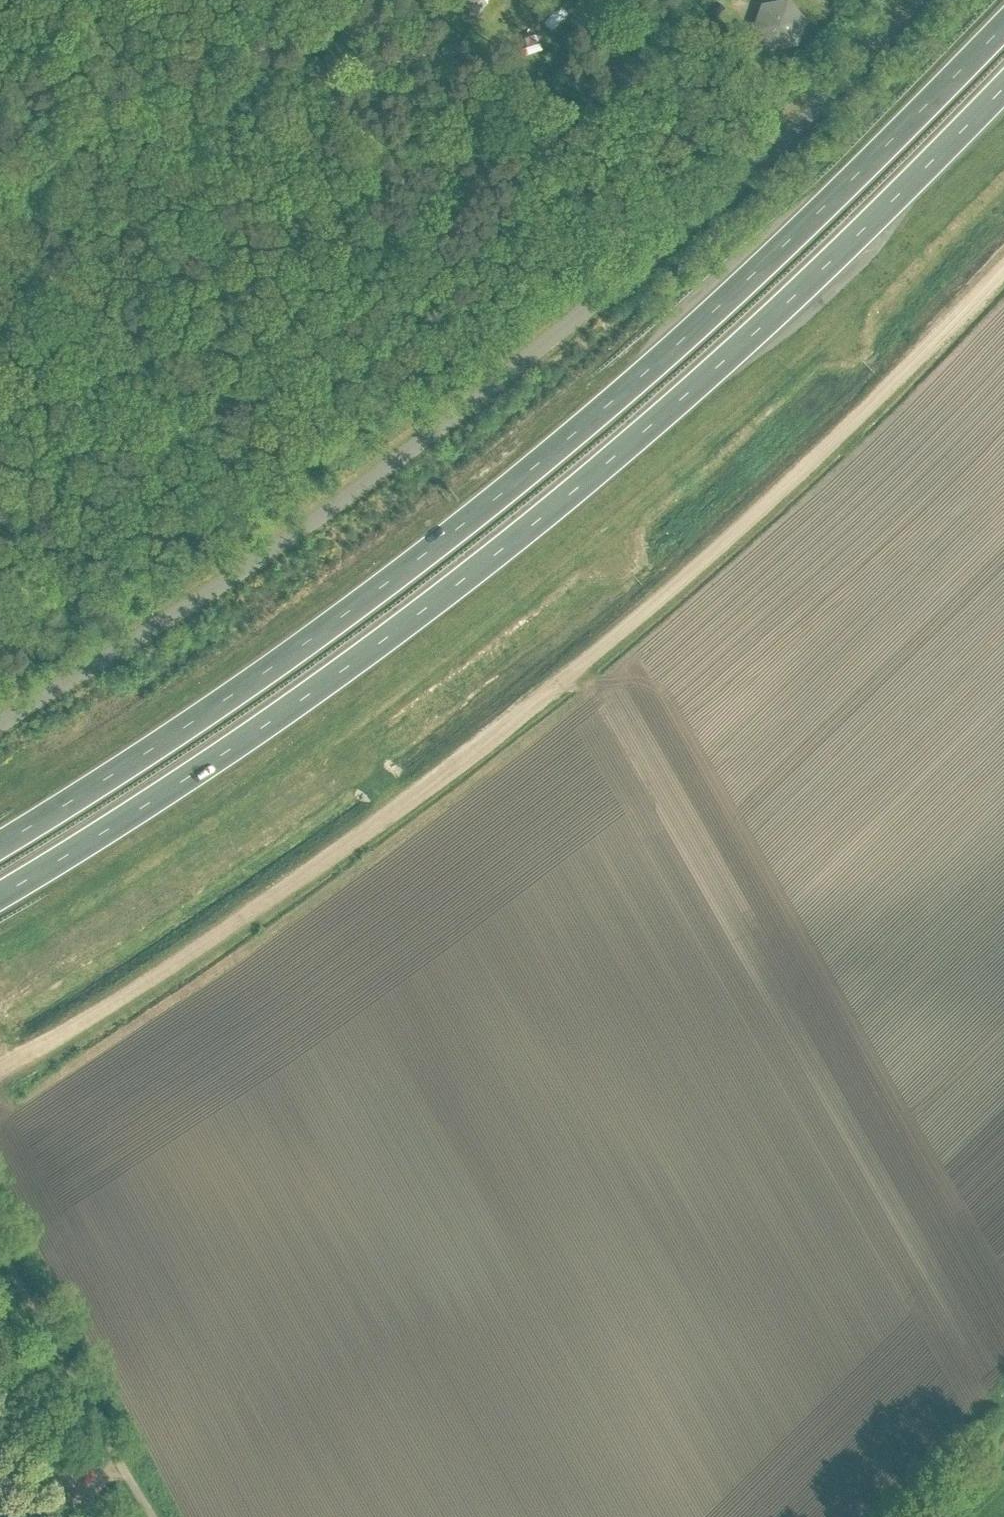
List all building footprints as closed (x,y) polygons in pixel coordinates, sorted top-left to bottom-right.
[(803,18),(788,0),(780,0),(762,3),(754,27),(770,46),(794,41),(803,18)]
